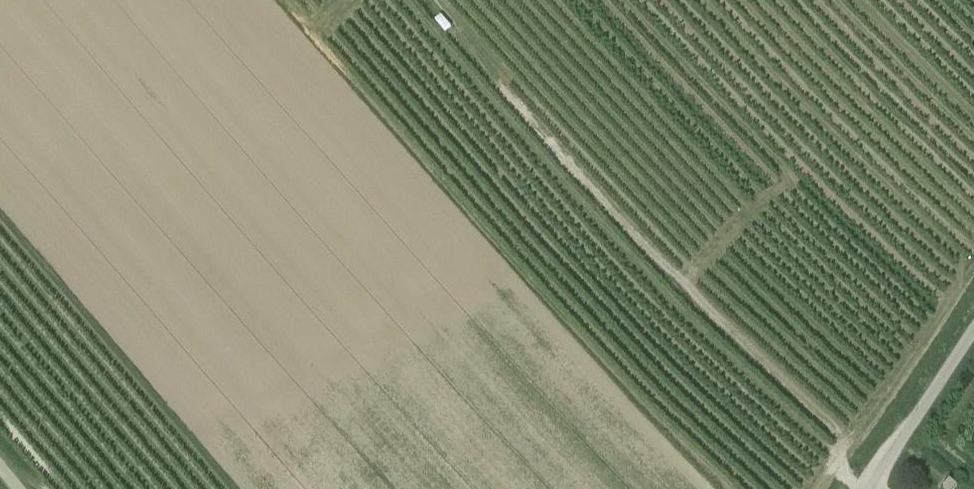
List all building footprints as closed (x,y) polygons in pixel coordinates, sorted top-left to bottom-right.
[(949,480),(941,488),(955,488),(957,486),(949,480)]
